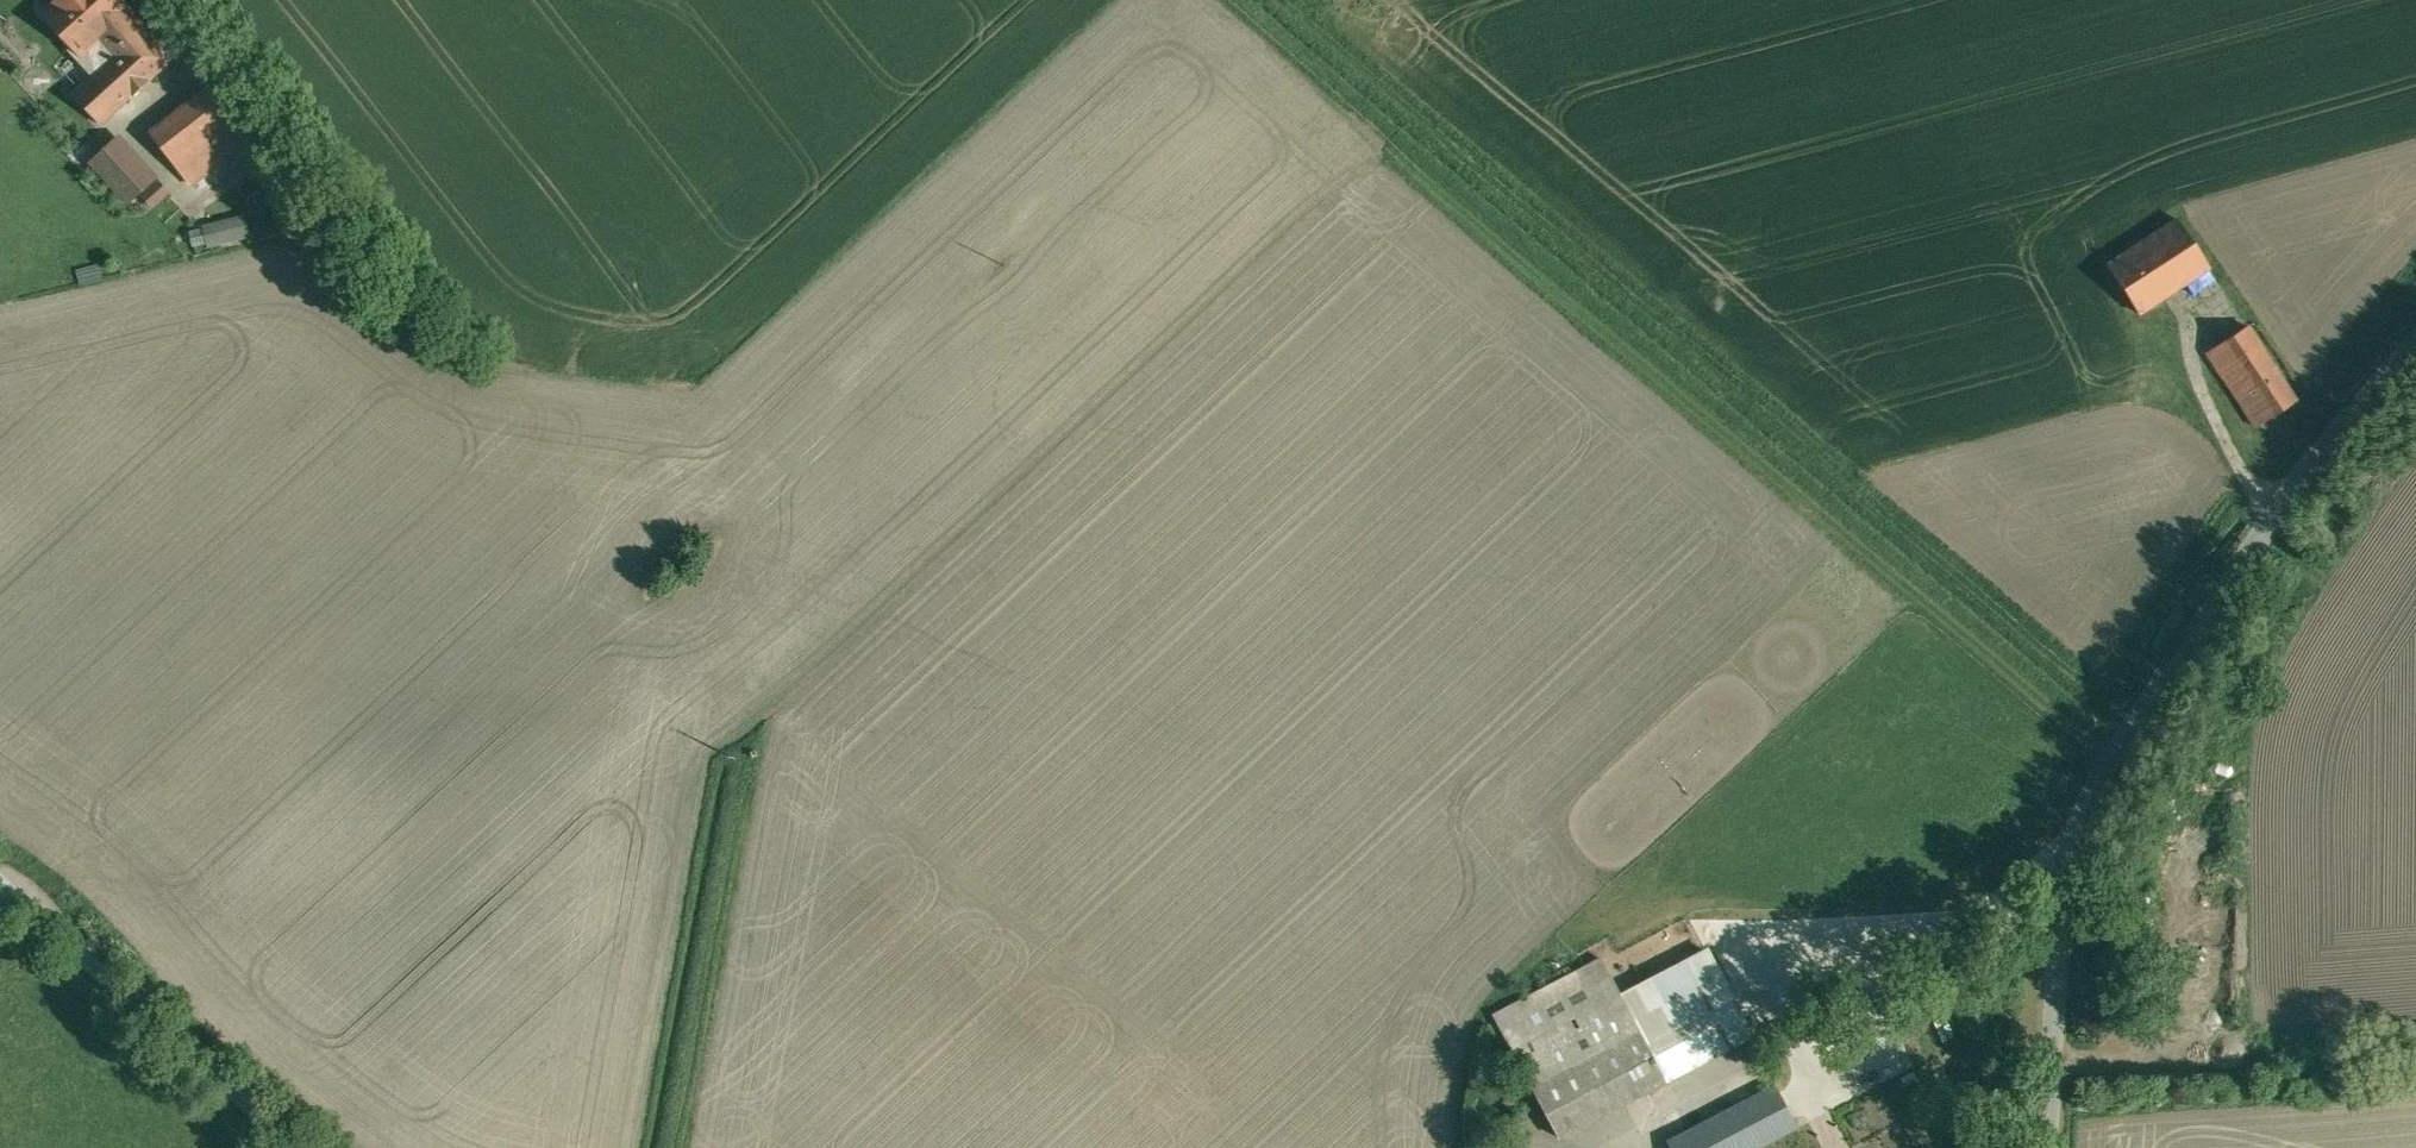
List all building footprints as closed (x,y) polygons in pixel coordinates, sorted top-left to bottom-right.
[(122,0),(57,0),(43,13),(82,56),(83,54),(98,40),(110,53),(141,86),(173,56),(131,10),(122,0)] [(103,66),(72,94),(100,124),(141,86),(110,53),(100,62),(103,66)] [(212,89),(154,134),(183,171),(242,126),(212,89)] [(155,177),(119,137),(92,161),(129,201),(155,177)] [(157,180),(142,194),(153,206),(168,192),(157,180)] [(2221,224),(2212,205),(2202,210),(2211,229),(2221,224)] [(207,247),(250,236),(244,213),(201,223),(207,247)] [(2178,219),(2107,265),(2138,313),(2209,267),(2178,219)] [(2248,326),(2207,351),(2256,426),(2297,400),(2248,326)] [(1706,950),(1621,995),(1640,1031),(1666,1081),(1751,1036),(1706,950)] [(1601,958),(1494,1015),(1532,1088),(1640,1031),(1621,995),(1601,958)] [(1640,1031),(1532,1088),(1559,1137),(1666,1081),(1640,1031)] [(1669,1140),(1673,1147),(1756,1147),(1796,1127),(1773,1085),(1669,1140)]
